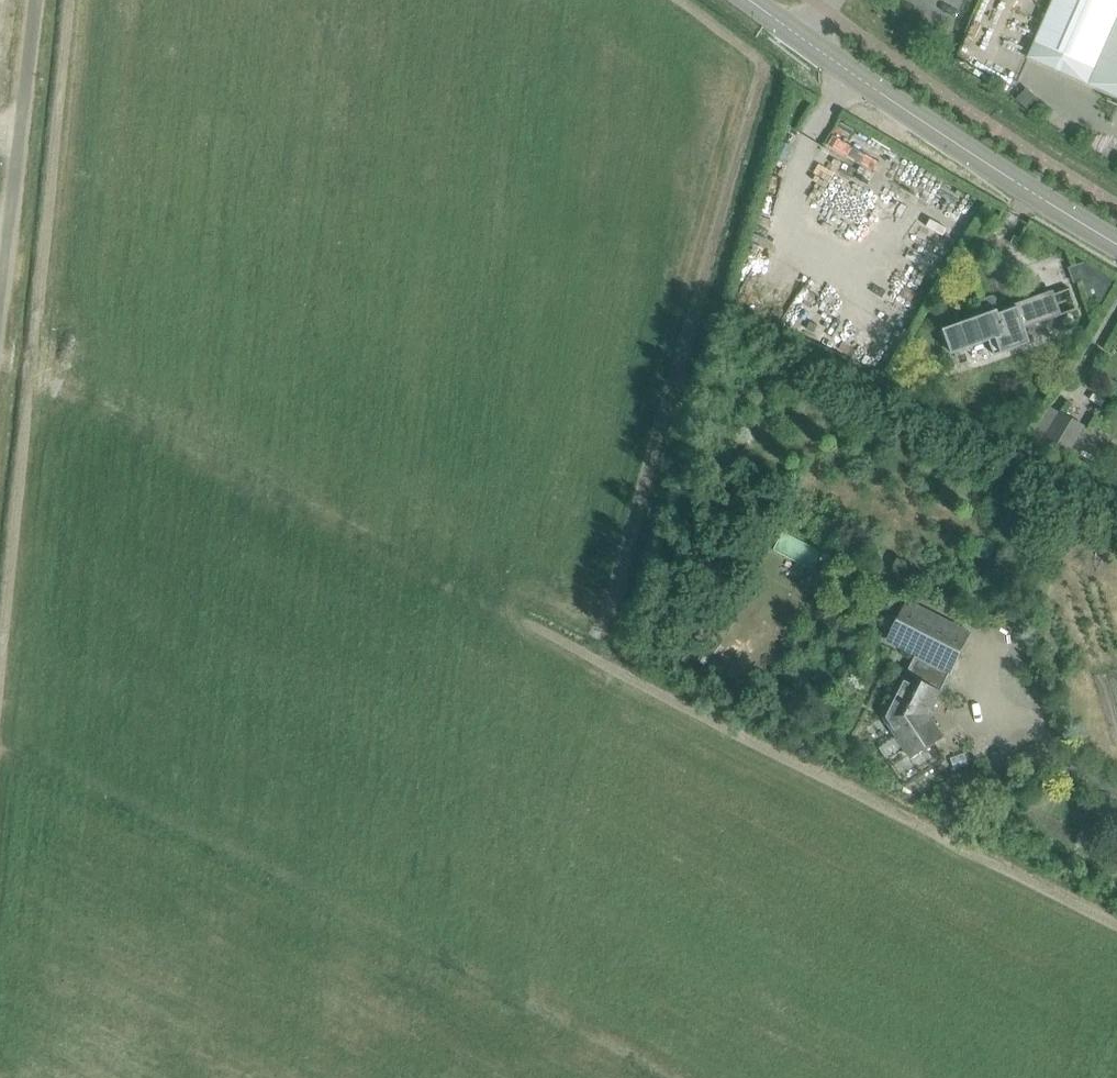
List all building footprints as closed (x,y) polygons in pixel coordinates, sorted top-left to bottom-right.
[(1027,58),(1116,97),(1116,0),(1053,0),(1027,58)] [(981,317),(944,330),(952,353),(953,355),(990,341),(995,356),(1032,343),(1026,329),(1064,315),(1059,302),(1051,304),(1049,297),(1000,314),(999,310),(990,314),(981,317)] [(1031,438),(1043,444),(1063,456),(1082,426),(1050,407),(1031,438)] [(905,594),(894,587),(882,606),(893,612),(905,594)] [(888,640),(951,672),(971,633),(908,601),(888,640)] [(885,718),(911,758),(943,737),(931,718),(928,719),(928,712),(931,711),(941,692),(907,674),(885,718)]
